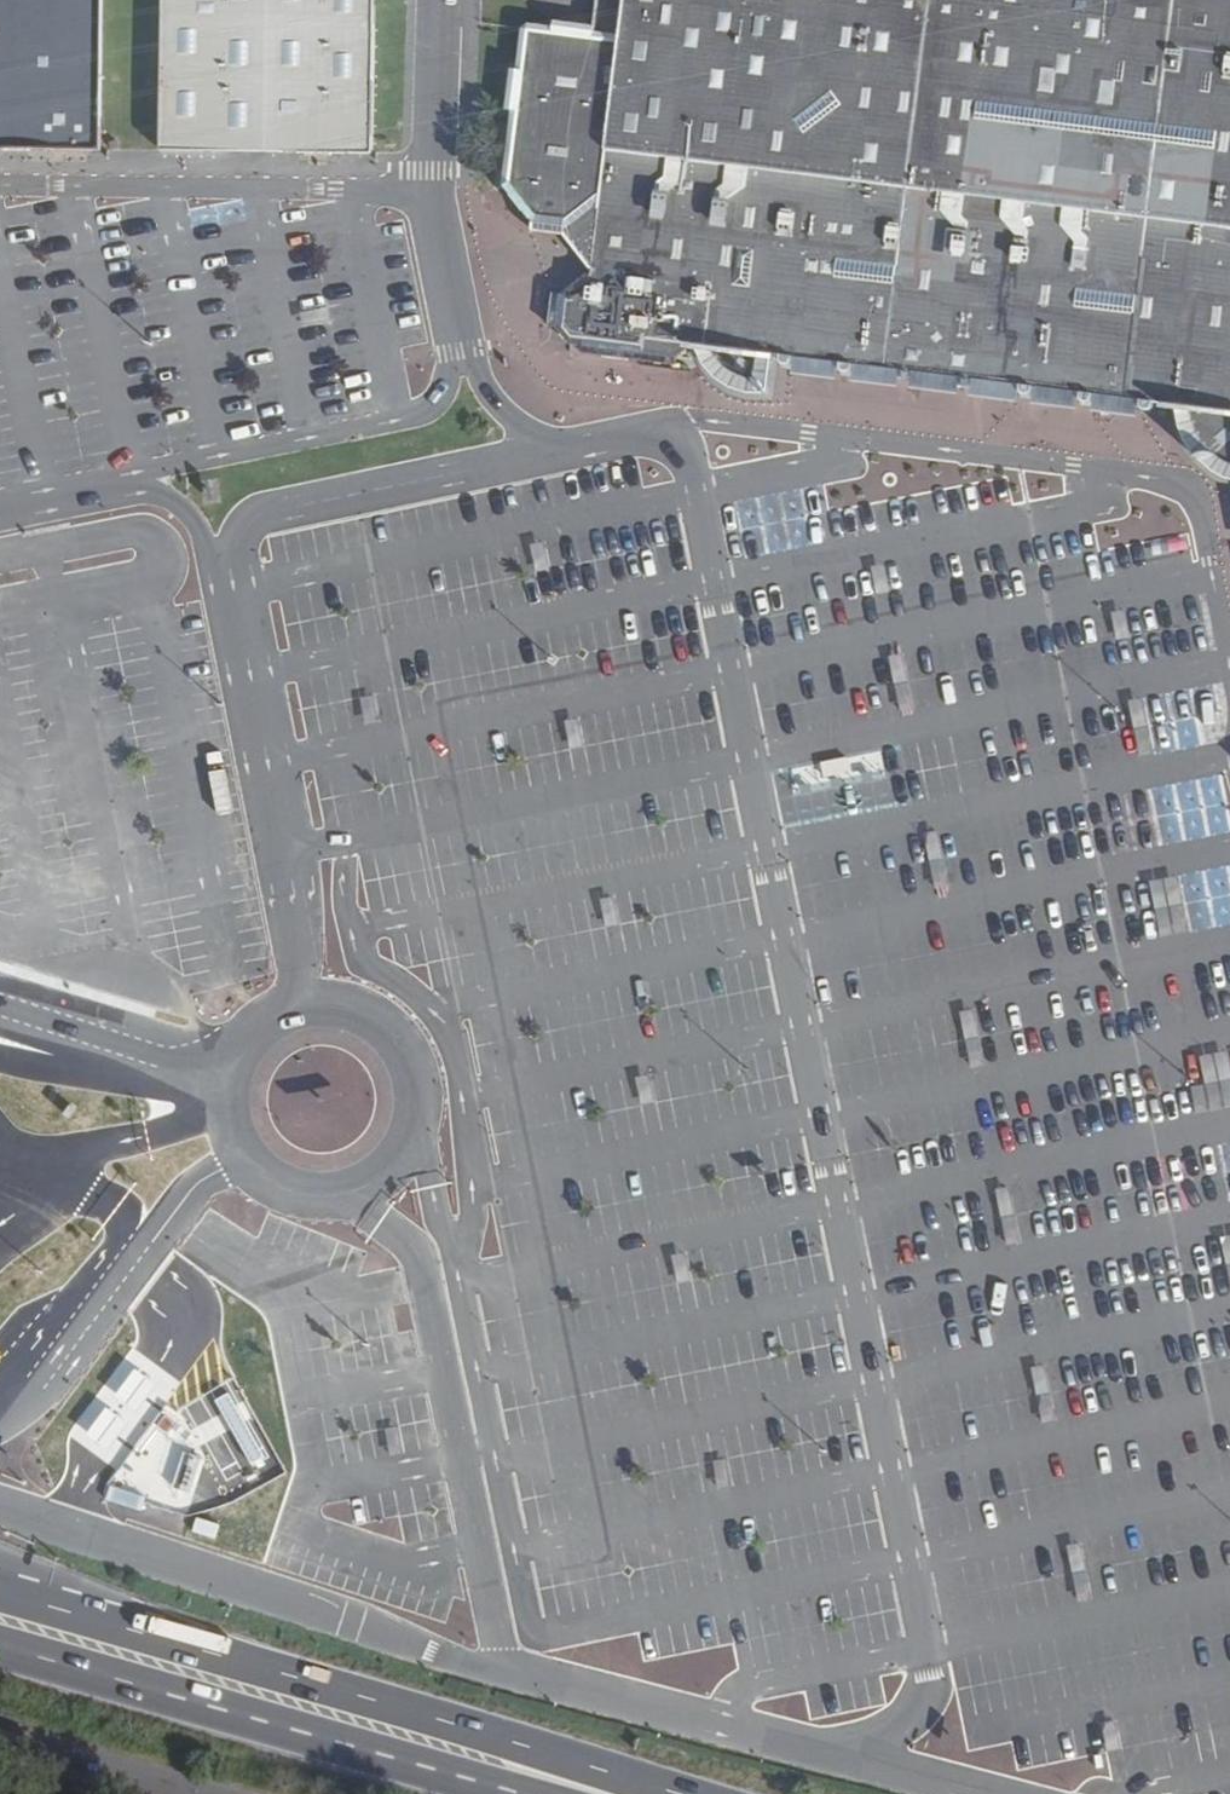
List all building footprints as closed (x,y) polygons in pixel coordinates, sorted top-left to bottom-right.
[(101,149),(102,0),(0,0),(0,148),(101,149)] [(373,152),(375,0),(163,0),(160,149),(373,152)] [(590,19),(550,16),(549,21),(524,19),(516,26),(512,65),(505,64),(500,104),(506,104),(498,180),(528,218),(528,227),(561,230),(586,264),(555,290),(548,289),(544,322),(552,323),(564,340),(578,341),(578,350),(671,362),(672,355),(688,341),(719,345),(763,381),(767,351),(1179,403),(1179,422),(1180,430),(1190,452),(1204,465),(1220,475),(1229,478),(1229,0),(593,0),(590,19)]
